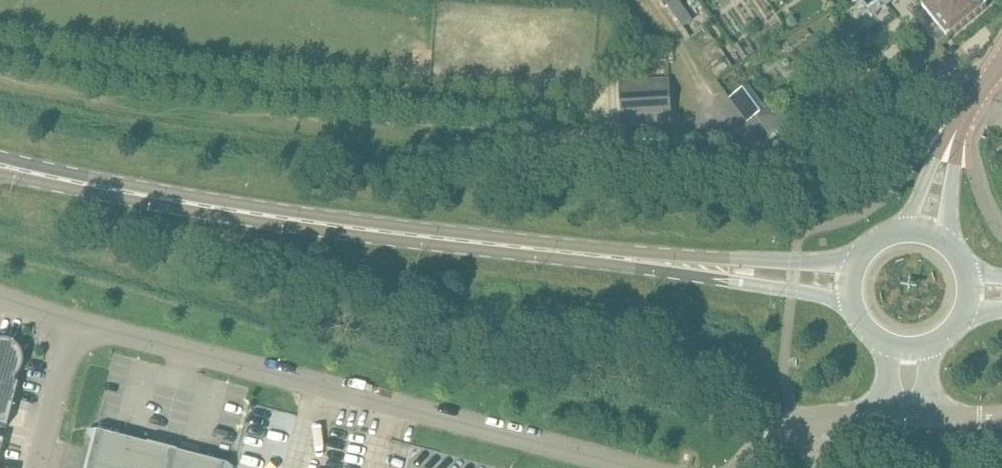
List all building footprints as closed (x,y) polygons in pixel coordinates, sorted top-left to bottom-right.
[(871,16),(893,0),(859,0),(871,16)] [(949,39),(988,8),(981,0),(924,0),(926,2),(921,6),(949,39)] [(739,43),(733,47),(743,61),(749,57),(749,56),(755,52),(751,46),(744,51),(739,43)] [(747,121),(755,115),(765,108),(749,86),(731,100),(747,121)] [(672,123),(670,88),(620,91),(620,101),(622,126),(672,123)] [(21,356),(15,347),(8,343),(0,341),(0,428),(6,430),(17,385),(13,384),(14,380),(20,373),(22,364),(21,356)] [(84,467),(228,467),(229,467),(93,432),(84,467)]
